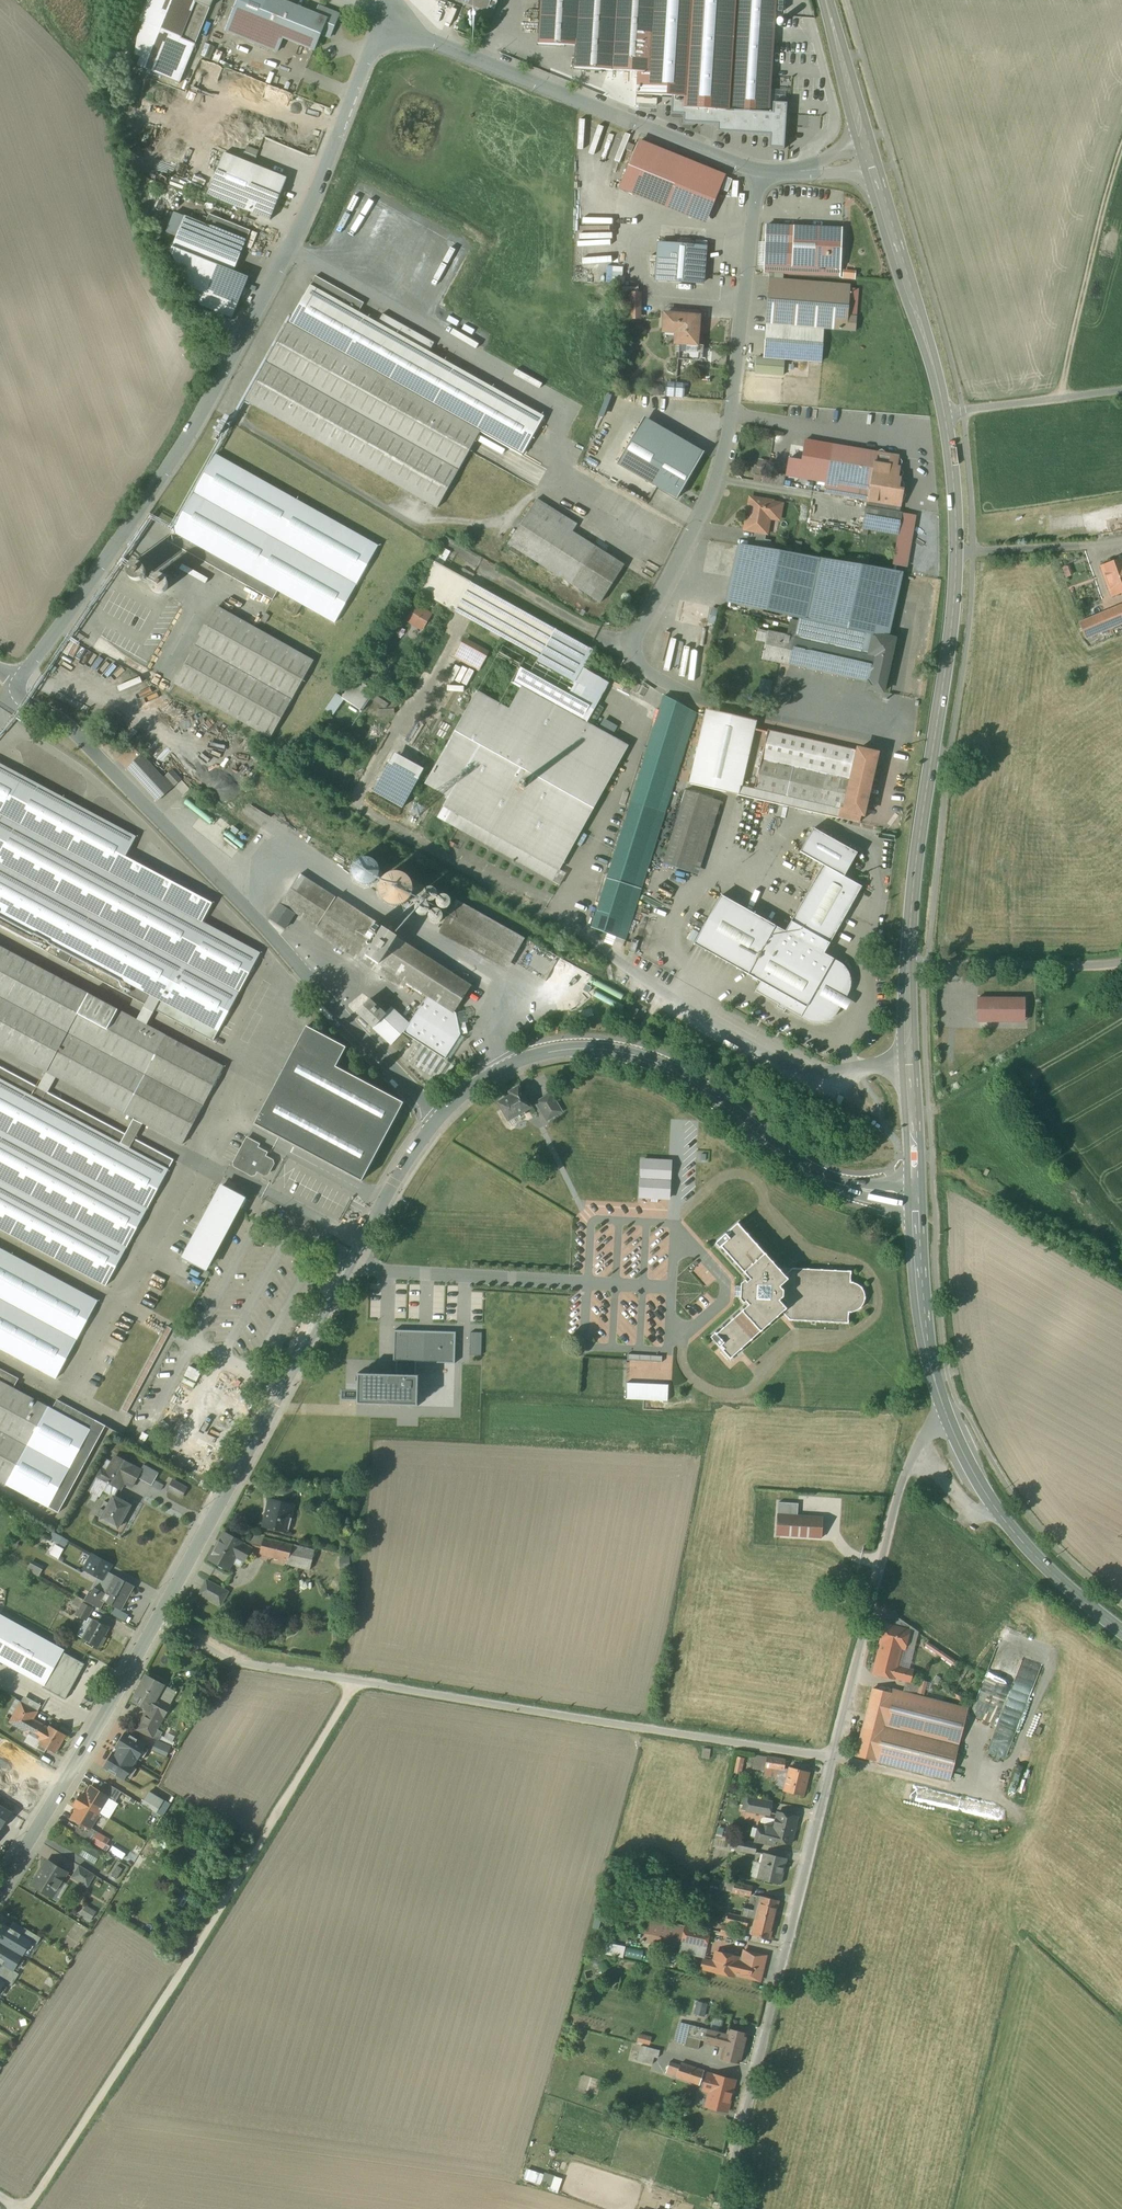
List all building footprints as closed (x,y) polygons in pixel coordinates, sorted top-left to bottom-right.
[(124,68),(178,88),(212,0),(150,0),(124,68)] [(274,0),(239,0),(225,35),(276,56),(282,42),(313,54),(321,35),(310,30),(315,17),(274,0)] [(463,1),(487,10),(491,0),(463,0),(463,1)] [(538,44),(576,46),(575,69),(638,72),(636,94),(673,96),(672,114),(683,115),(683,123),(718,125),(717,133),(770,136),(769,149),(784,150),(784,147),(782,147),(783,127),(786,127),(786,125),(784,125),(784,115),(786,115),(787,113),(784,113),(785,106),(787,106),(787,104),(773,103),(773,107),(770,107),(776,0),(541,0),(538,44)] [(315,17),(310,30),(321,35),(330,38),(339,14),(319,6),(315,17)] [(723,178),(638,142),(620,184),(704,220),(723,178)] [(241,158),(253,162),(258,150),(246,145),(241,158)] [(283,179),(221,155),(206,195),(268,219),(283,179)] [(204,222),(184,214),(171,247),(233,273),(250,231),(207,215),(204,222)] [(841,228),(766,226),(764,275),(839,278),(841,228)] [(708,246),(658,243),(656,280),(706,283),(708,246)] [(605,266),(605,280),(622,280),(622,266),(605,266)] [(848,286),(767,280),(761,362),(820,367),(822,331),(853,333),(854,310),(846,309),(848,286)] [(543,415),(308,287),(245,402),(438,507),(480,430),(522,453),(543,415)] [(621,320),(640,320),(640,292),(621,292),(621,320)] [(700,317),(666,314),(664,332),(677,333),(676,344),(697,345),(700,317)] [(701,359),(711,359),(711,346),(701,346),(701,359)] [(647,416),(619,463),(678,498),(705,451),(647,416)] [(215,426),(221,430),(226,424),(219,420),(215,426)] [(900,456),(834,444),(825,494),(902,509),(906,483),(902,481),(904,469),(899,467),(900,456)] [(378,547),(212,455),(170,531),(335,624),(378,547)] [(656,489),(648,503),(652,505),(660,492),(656,489)] [(782,504),(748,497),(741,534),(766,539),(770,522),(779,523),(782,504)] [(576,525),(536,500),(507,547),(599,603),(622,566),(570,535),(576,525)] [(902,571),(737,542),(725,608),(789,620),(787,633),(786,635),(873,654),(893,658),(897,637),(891,636),(902,571)] [(592,647),(434,559),(418,589),(537,655),(529,668),(519,663),(507,684),(522,692),(583,726),(608,681),(581,665),(592,647)] [(1099,570),(1108,597),(1121,593),(1121,561),(1099,570)] [(1061,567),(1065,577),(1075,573),(1071,563),(1061,567)] [(145,592),(167,594),(169,578),(141,575),(139,588),(145,589),(145,592)] [(289,600),(285,610),(297,614),(300,605),(289,600)] [(432,613),(414,602),(404,620),(422,631),(432,613)] [(1080,623),(1087,640),(1121,626),(1121,606),(1080,623)] [(317,664),(219,607),(175,683),(273,740),(317,664)] [(893,659),(767,632),(760,660),(867,683),(866,692),(885,695),(893,659)] [(488,650),(463,636),(454,656),(477,669),(488,650)] [(453,681),(468,686),(473,671),(459,666),(453,681)] [(360,712),(373,691),(353,678),(340,699),(360,712)] [(761,679),(757,696),(767,699),(772,681),(761,679)] [(549,878),(622,748),(583,726),(522,692),(511,712),(476,692),(423,786),(447,799),(438,816),(549,878)] [(324,710),(332,715),(342,700),(334,694),(324,710)] [(695,716),(660,706),(596,929),(631,940),(695,716)] [(754,722),(705,712),(689,786),(827,816),(863,824),(879,752),(854,746),(853,754),(752,732),(754,722)] [(402,808),(421,767),(389,753),(370,794),(402,808)] [(164,779),(142,755),(127,769),(158,801),(181,780),(172,771),(164,779)] [(0,764),(0,927),(145,1005),(155,1010),(213,1041),(260,954),(203,922),(213,904),(126,857),(136,837),(0,764)] [(719,802),(684,792),(662,864),(697,875),(719,802)] [(798,852),(824,867),(785,935),(722,898),(695,943),(803,1006),(830,961),(820,955),(860,885),(846,877),(859,854),(821,831),(813,827),(798,852)] [(425,997),(409,1024),(403,1034),(444,1060),(461,1037),(455,1014),(482,975),(307,866),(282,906),(272,922),(283,935),(296,917),(315,929),(312,934),(397,991),(402,983),(425,997)] [(524,940),(457,902),(439,933),(505,971),(524,940)] [(182,1145),(224,1067),(147,1025),(137,1020),(0,947),(0,1047),(182,1145)] [(843,969),(830,961),(803,1006),(797,1019),(811,1025),(821,1025),(832,1019),(840,1010),(845,1000),(848,991),(848,981),(843,969)] [(1024,993),(977,994),(977,1021),(1024,1020),(1024,993)] [(401,1040),(403,1034),(409,1024),(374,996),(356,1015),(371,1032),(381,1022),(401,1040)] [(155,1010),(145,1005),(137,1020),(147,1025),(155,1010)] [(346,1048),(307,1027),(255,1124),(362,1181),(403,1103),(336,1067),(346,1048)] [(106,1287),(174,1160),(0,1067),(0,1230),(106,1287)] [(508,1095),(495,1103),(507,1124),(533,1109),(542,1125),(559,1115),(547,1096),(531,1104),(520,1086),(506,1093),(508,1095)] [(261,1140),(247,1135),(234,1159),(237,1166),(254,1175),(260,1170),(268,1174),(276,1161),(267,1156),(269,1152),(258,1147),(261,1140)] [(671,1161),(640,1160),(638,1200),(669,1202),(671,1161)] [(243,1197),(222,1186),(184,1258),(204,1269),(243,1197)] [(783,1278),(736,1226),(715,1244),(749,1281),(744,1284),(742,1282),(738,1286),(737,1302),(740,1306),(743,1302),(748,1308),(709,1340),(728,1362),(781,1314),(789,1321),(847,1324),(847,1314),(850,1313),(854,1312),(859,1308),(863,1304),(863,1298),(863,1292),(859,1288),(855,1285),(850,1284),(850,1273),(790,1270),(783,1278)] [(0,1249),(0,1349),(56,1379),(98,1302),(0,1249)] [(395,1374),(358,1373),(357,1391),(341,1390),(341,1400),(357,1400),(357,1404),(418,1406),(419,1375),(416,1375),(417,1362),(455,1364),(456,1332),(394,1330),(393,1362),(396,1362),(395,1374)] [(469,1355),(481,1355),(481,1332),(469,1332),(469,1355)] [(0,1370),(0,1481),(59,1513),(106,1425),(58,1399),(53,1409),(11,1389),(15,1378),(0,1370)] [(624,1383),(624,1400),(656,1401),(666,1402),(666,1384),(624,1383)] [(110,1478),(107,1483),(123,1492),(126,1486),(133,1489),(144,1469),(114,1455),(103,1474),(110,1478)] [(172,1478),(165,1490),(180,1499),(187,1487),(172,1478)] [(133,1506),(110,1495),(94,1522),(118,1536),(133,1506)] [(294,1506),(267,1499),(261,1528),(287,1535),(294,1506)] [(822,1517),(778,1515),(777,1535),(821,1538),(822,1517)] [(255,1547),(224,1530),(205,1561),(227,1573),(235,1560),(245,1566),(255,1547)] [(291,1545),(261,1538),(256,1555),(288,1563),(291,1545)] [(90,1553),(79,1570),(104,1584),(114,1567),(90,1553)] [(232,1587),(207,1575),(196,1596),(222,1608),(232,1587)] [(135,1589),(113,1576),(99,1603),(121,1614),(135,1589)] [(43,1684),(42,1688),(64,1700),(84,1663),(63,1651),(64,1648),(0,1612),(0,1660),(43,1684)] [(113,1630),(91,1617),(78,1641),(100,1655),(113,1630)] [(908,1630),(880,1623),(875,1643),(876,1643),(869,1673),(908,1683),(912,1669),(895,1665),(899,1651),(902,1651),(908,1630)] [(163,1687),(143,1677),(129,1703),(145,1711),(136,1729),(154,1738),(168,1711),(154,1704),(163,1687)] [(983,1681),(971,1715),(979,1717),(988,1718),(994,1720),(998,1720),(1007,1696),(999,1693),(998,1697),(995,1706),(986,1702),(987,1691),(981,1708),(983,1681)] [(967,1708),(872,1685),(854,1759),(950,1781),(959,1744),(967,1708)] [(53,1755),(64,1738),(33,1719),(37,1713),(21,1703),(9,1723),(40,1742),(38,1746),(53,1755)] [(124,1729),(118,1739),(105,1761),(119,1770),(127,1775),(145,1742),(124,1729)] [(170,1746),(154,1739),(150,1748),(167,1755),(170,1746)] [(785,1764),(766,1760),(763,1777),(776,1779),(777,1772),(783,1773),(785,1764)] [(808,1774),(788,1770),(783,1793),(802,1798),(808,1774)] [(114,1802),(119,1794),(105,1784),(99,1792),(108,1798),(114,1802)] [(80,1801),(99,1813),(108,1798),(99,1792),(88,1787),(80,1801)] [(163,1798),(149,1790),(141,1802),(156,1811),(163,1798)] [(771,1802),(749,1799),(747,1814),(768,1817),(771,1802)] [(90,1829),(99,1813),(80,1801),(70,1817),(78,1823),(90,1829)] [(798,1820),(777,1815),(774,1828),(759,1824),(753,1843),(773,1848),(774,1843),(790,1847),(798,1820)] [(90,1842),(96,1833),(90,1829),(78,1823),(73,1832),(90,1842)] [(784,1861),(763,1856),(758,1878),(780,1883),(784,1861)] [(67,1874),(44,1860),(29,1884),(51,1898),(67,1874)] [(116,1864),(110,1875),(117,1879),(123,1868),(116,1864)] [(94,1876),(79,1867),(72,1879),(87,1888),(94,1876)] [(753,1885),(735,1881),(733,1891),(751,1895),(753,1885)] [(758,1898),(749,1938),(768,1942),(778,1902),(758,1898)] [(86,1905),(79,1913),(88,1921),(96,1913),(86,1905)] [(595,1911),(592,1927),(598,1928),(601,1912),(595,1911)] [(684,1928),(647,1920),(644,1932),(681,1940),(679,1950),(705,1956),(710,1931),(685,1925),(684,1928)] [(4,1921),(0,1928),(0,1940),(23,1954),(32,1938),(22,1932),(4,1921)] [(22,1932),(32,1938),(38,1941),(40,1937),(24,1927),(22,1932)] [(0,1940),(0,1961),(3,1962),(14,1969),(23,1954),(0,1940)] [(599,1940),(597,1951),(622,1957),(624,1946),(599,1940)] [(711,1961),(702,1960),(698,1973),(732,1981),(733,1977),(761,1984),(768,1956),(741,1949),(739,1957),(714,1951),(711,1961)] [(0,1967),(0,1977),(5,1980),(12,1985),(19,1972),(3,1962),(0,1967)] [(705,2016),(707,2003),(695,2001),(693,2014),(705,2016)] [(674,2016),(669,2044),(697,2050),(703,2027),(690,2024),(691,2019),(674,2016)] [(707,2031),(704,2042),(722,2047),(719,2060),(738,2065),(745,2034),(727,2030),(726,2035),(707,2031)] [(637,2033),(636,2041),(649,2043),(650,2035),(637,2033)] [(659,2050),(640,2046),(636,2061),(650,2064),(652,2058),(656,2059),(659,2050)] [(734,2081),(668,2064),(665,2076),(710,2087),(705,2106),(726,2111),(734,2081)] [(526,2167),(522,2178),(557,2191),(561,2179),(526,2167)]
